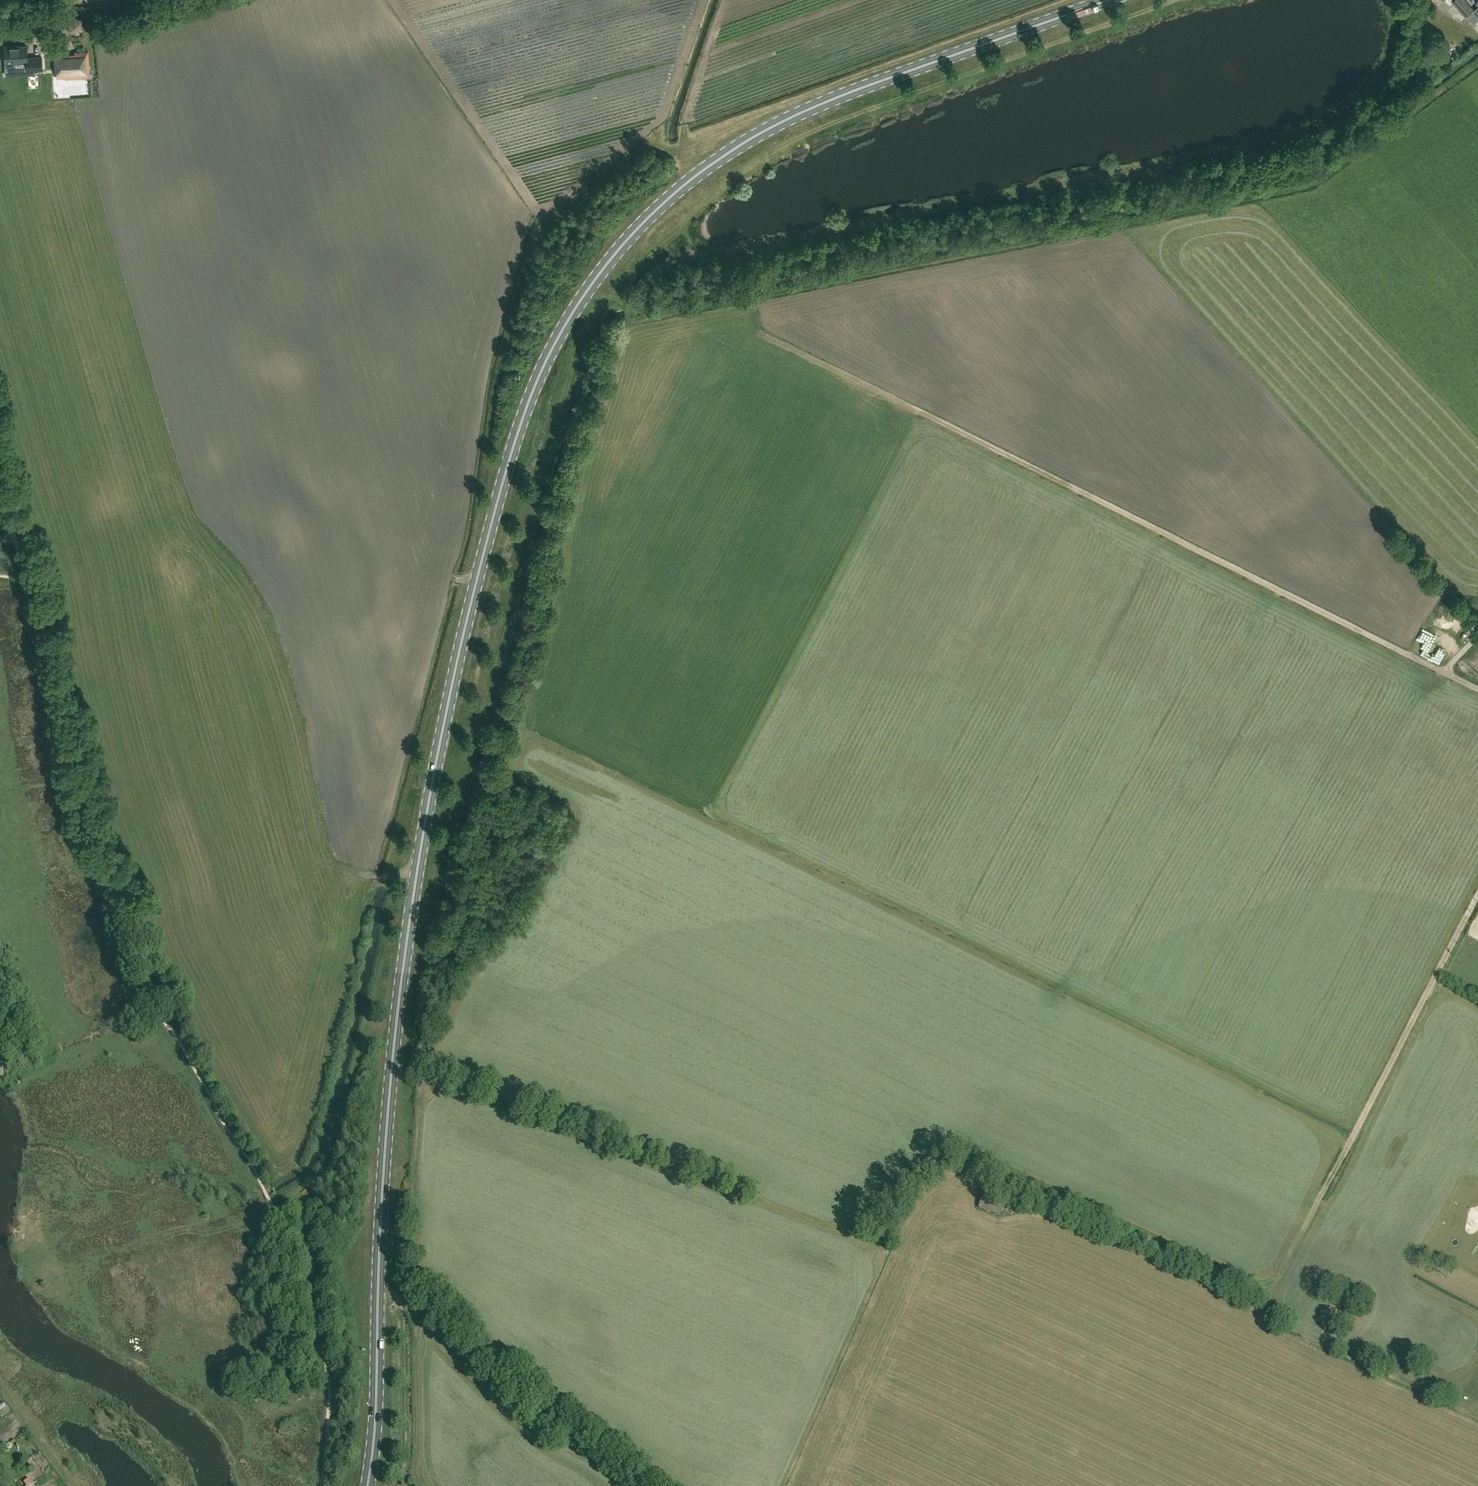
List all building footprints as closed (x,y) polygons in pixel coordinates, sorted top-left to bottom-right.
[(1459,10),(1465,17),(1474,9),(1465,0),(1452,0),(1451,1),(1452,2),(1453,2),(1459,10)] [(84,23),(72,23),(73,32),(85,31),(84,23)] [(4,48),(2,49),(2,54),(5,54),(5,64),(6,75),(14,75),(13,64),(20,63),(21,72),(35,71),(42,71),(41,57),(27,57),(26,46),(14,46),(4,46),(4,48)] [(69,52),(55,53),(56,69),(62,68),(63,78),(90,76),(88,51),(75,52),(75,54),(69,55),(69,53),(69,52)] [(1443,604),(1450,596),(1444,591),(1437,598),(1443,604)] [(1411,1332),(1421,1336),(1426,1326),(1415,1322),(1411,1332)] [(34,1484),(32,1477),(25,1479),(28,1485),(29,1485),(34,1484)]
